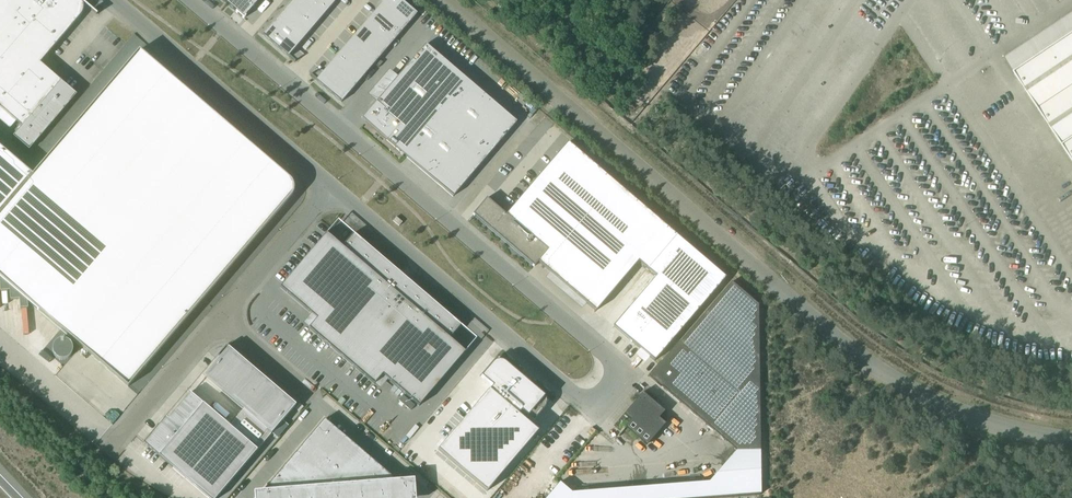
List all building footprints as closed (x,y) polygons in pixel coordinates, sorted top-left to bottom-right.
[(16,121),(22,126),(13,137),(29,150),(77,95),(61,81),(40,63),(80,16),(82,13),(83,11),(83,8),(83,5),(82,3),(81,0),(80,0),(0,0),(0,108),(16,121)] [(244,19),(260,0),(222,0),(244,19)] [(262,35),(289,58),(290,57),(289,56),(337,0),(293,0),(262,35)] [(401,0),(385,0),(317,80),(316,79),(315,80),(341,103),(417,14),(401,0)] [(1061,20),(1004,58),(1071,161),(1071,13),(1061,20)] [(365,115),(366,122),(453,197),(516,123),(426,45),(398,77),(376,103),(365,115)] [(0,291),(9,291),(10,300),(19,299),(20,308),(28,308),(28,301),(128,387),(290,197),(291,196),(292,195),(292,194),(293,193),(293,191),(293,190),(294,189),(294,188),(293,186),(293,185),(293,184),(292,183),(292,182),(291,181),(290,179),(289,178),(139,50),(32,175),(0,147),(0,288),(0,291)] [(487,198),(473,215),(534,267),(538,262),(550,273),(587,304),(595,312),(638,262),(647,269),(656,277),(613,327),(630,341),(630,342),(632,343),(640,349),(649,358),(654,362),(726,278),(676,236),(568,143),(506,215),(487,198)] [(402,223),(396,217),(393,221),(399,226),(402,223)] [(326,233),(280,288),(311,314),(316,319),(308,328),(374,385),(375,385),(382,376),(388,380),(419,407),(465,352),(450,339),(461,326),(353,233),(342,247),(326,233)] [(677,344),(649,376),(722,438),(737,451),(760,450),(759,305),(758,304),(731,282),(678,345),(677,344)] [(72,353),(72,350),(72,347),(71,344),(69,342),(66,341),(64,340),(61,340),(58,341),(56,342),(54,344),(53,347),(52,350),(53,353),(54,355),(56,357),(58,359),(61,360),(64,360),(66,359),(69,357),(71,355),(72,353)] [(144,443),(208,497),(216,497),(272,433),(277,438),(288,425),(283,421),(296,405),(227,346),(218,356),(220,357),(204,376),(243,410),(229,426),(190,393),(167,419),(166,417),(144,443)] [(489,390),(438,450),(487,492),(538,432),(518,415),(521,411),(533,421),(550,402),(541,394),(539,392),(510,367),(505,363),(498,357),(481,377),(493,387),(489,391),(489,390)] [(663,412),(643,394),(625,415),(631,420),(626,427),(646,445),(664,424),(658,419),(663,412)] [(254,492),(255,497),(415,497),(414,479),(396,481),(324,420),(264,491),(254,492)]
